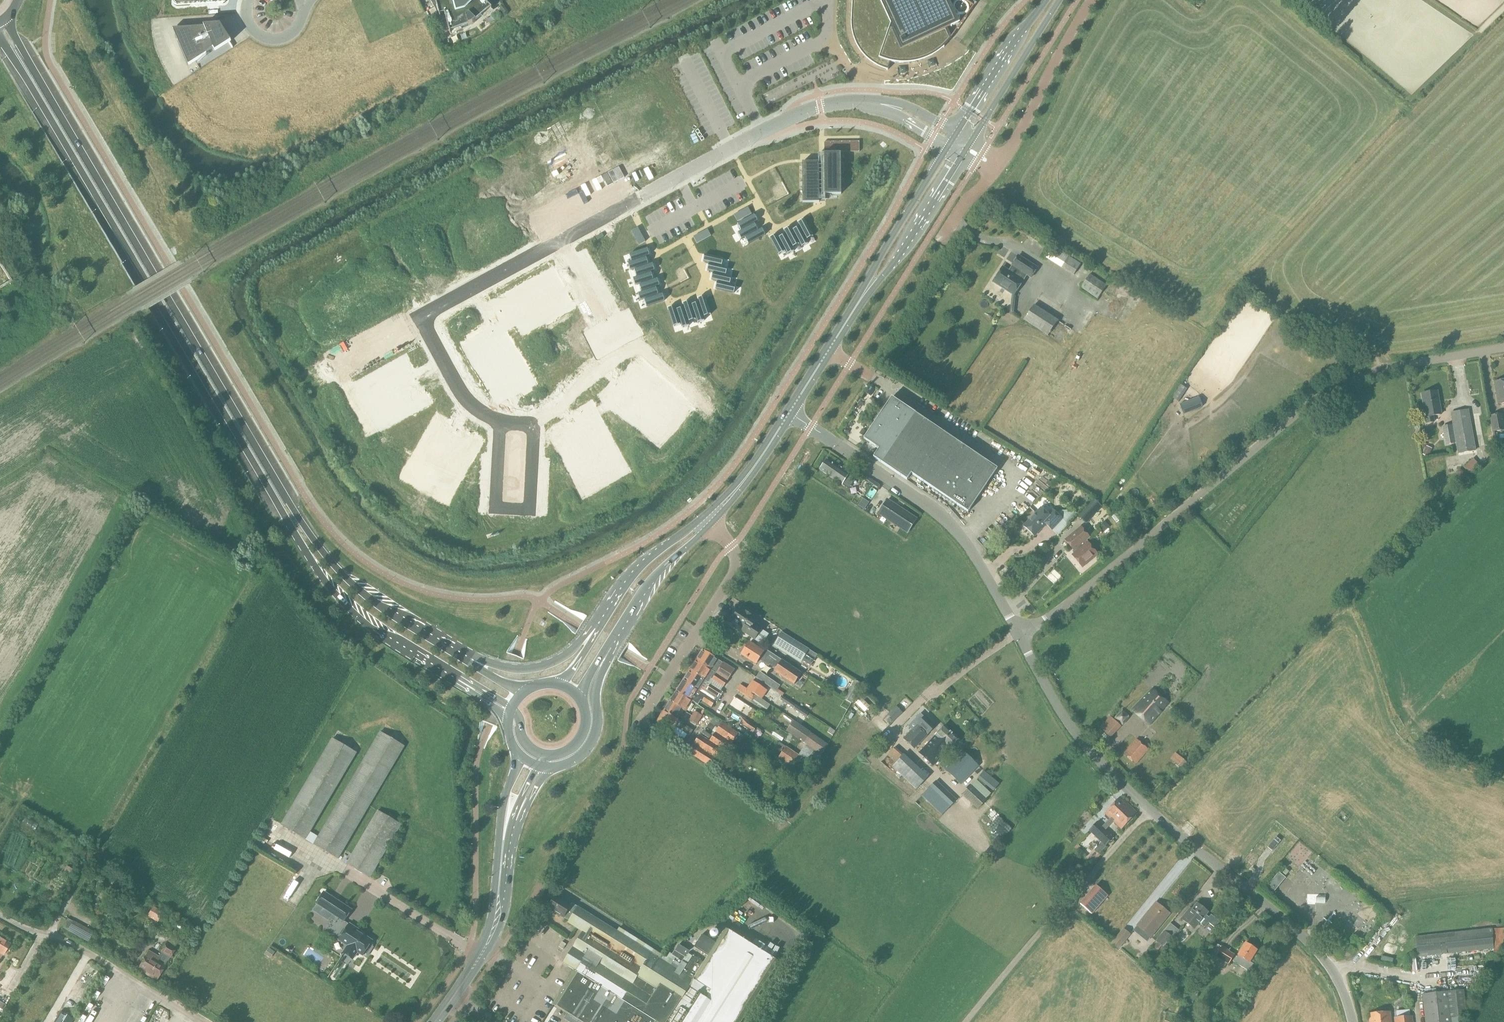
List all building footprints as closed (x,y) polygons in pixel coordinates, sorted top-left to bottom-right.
[(439,15),(445,14),(450,33),(468,26),(476,21),(492,9),(483,0),(431,0),(439,15)] [(947,0),(853,0),(853,5),(852,16),(853,22),(853,27),(855,34),(857,39),(859,43),(861,47),(863,50),(867,54),(871,58),(875,61),(879,63),(888,66),(888,63),(896,63),(901,62),(906,62),(911,61),(916,59),(921,58),(924,57),(928,55),(931,53),(934,52),(938,49),(940,47),(942,46),(945,44),(947,42),(949,40),(950,38),(946,29),(958,24),(947,0)] [(174,29),(188,64),(206,54),(204,49),(212,45),(215,51),(231,41),(220,24),(204,25),(205,27),(174,29)] [(859,141),(824,142),(824,152),(859,152),(859,141)] [(824,162),(802,162),(803,202),(819,202),(819,194),(825,194),(841,194),(840,154),(824,154),(824,162)] [(748,207),(741,211),(744,216),(751,213),(748,207)] [(741,211),(735,214),(738,219),(744,216),(741,211)] [(754,214),(737,223),(740,229),(757,220),(754,214)] [(803,220),(798,222),(807,239),(812,236),(803,220)] [(754,223),(737,232),(740,238),(757,229),(754,223)] [(789,227),(784,230),(793,247),(798,244),(789,227)] [(798,227),(793,230),(802,246),(807,244),(798,227)] [(638,228),(632,231),(636,237),(641,235),(638,228)] [(761,228),(745,237),(747,243),(764,234),(761,228)] [(706,230),(700,234),(702,239),(709,235),(706,230)] [(700,234),(693,237),(696,242),(702,239),(700,234)] [(641,235),(636,237),(639,244),(645,241),(641,235)] [(775,235),(770,238),(779,254),(784,251),(775,235)] [(784,235),(779,237),(788,254),(793,251),(784,235)] [(1006,256),(1009,248),(1001,244),(997,253),(1006,256)] [(1074,274),(1081,264),(1053,247),(1047,258),(1074,274)] [(647,249),(629,255),(631,261),(649,255),(647,249)] [(704,255),(703,261),(721,265),(723,259),(704,255)] [(1031,277),(1037,267),(1018,256),(1008,271),(1002,267),(993,281),(1013,295),(1027,274),(1031,277)] [(646,258),(628,264),(630,269),(648,264),(646,258)] [(652,264),(634,270),(636,276),(654,270),(652,264)] [(708,264),(707,270),(726,274),(727,268),(708,264)] [(551,269),(494,301),(502,315),(508,327),(517,322),(523,333),(546,321),(547,322),(573,308),(551,269)] [(651,273),(633,279),(635,285),(653,279),(651,273)] [(712,273),(711,279),(730,283),(731,278),(712,273)] [(1097,298),(1106,285),(1090,274),(1081,287),(1097,298)] [(657,279),(639,285),(641,291),(659,285),(657,279)] [(717,283),(715,288),(734,293),(735,287),(717,283)] [(656,288),(638,294),(640,300),(658,294),(656,288)] [(662,295),(644,301),(646,306),(664,300),(662,295)] [(704,296),(698,298),(704,316),(710,314),(704,296)] [(689,301),(683,303),(689,321),(695,319),(689,301)] [(698,303),(692,305),(698,323),(704,321),(698,303)] [(1048,335),(1057,320),(1034,305),(1025,320),(1048,335)] [(674,306),(668,308),(674,326),(680,324),(674,306)] [(683,308),(677,310),(683,328),(688,326),(683,308)] [(622,318),(596,332),(604,347),(630,332),(631,335),(639,331),(628,312),(621,315),(622,318)] [(475,338),(462,345),(476,370),(478,369),(497,404),(508,398),(521,391),(534,384),(517,352),(515,353),(502,330),(500,326),(476,340),(475,338)] [(357,383),(344,390),(351,403),(362,422),(368,435),(382,428),(381,426),(415,408),(416,409),(429,402),(422,389),(412,370),(405,357),(391,364),(392,366),(358,385),(357,383)] [(610,385),(600,396),(612,406),(613,404),(643,430),(641,431),(658,446),(668,435),(666,433),(680,416),(682,418),(692,407),(637,359),(633,364),(632,365),(632,366),(627,371),(633,375),(618,392),(610,385)] [(1503,403),(1503,381),(1494,383),(1497,404),(1503,403)] [(1186,389),(1179,385),(1171,398),(1178,402),(1186,389)] [(1426,423),(1434,421),(1433,416),(1441,414),(1437,392),(1421,394),(1426,423)] [(968,512),(997,469),(892,398),(864,439),(879,449),(873,457),(907,480),(911,474),(968,512)] [(1184,414),(1202,406),(1198,398),(1180,405),(1184,414)] [(556,427),(548,432),(582,495),(595,488),(594,486),(613,476),(614,478),(627,471),(617,451),(615,452),(596,418),(598,417),(591,404),(578,411),(580,414),(562,424),(561,425),(558,426),(556,427)] [(1458,453),(1476,450),(1469,409),(1451,412),(1458,453)] [(1492,432),(1495,431),(1503,430),(1503,428),(1502,414),(1489,416),(1492,432)] [(409,462),(402,475),(415,483),(434,494),(446,501),(454,488),(452,487),(471,453),(473,454),(481,441),(468,434),(449,423),(436,415),(429,428),(430,429),(411,463),(409,462)] [(1446,445),(1455,444),(1452,425),(1443,426),(1446,445)] [(1429,456),(1431,445),(1421,443),(1419,454),(1429,456)] [(1472,473),(1480,465),(1473,459),(1465,467),(1472,473)] [(826,460),(820,470),(836,480),(839,475),(843,478),(846,471),(832,462),(831,464),(826,460)] [(916,518),(888,499),(879,514),(907,532),(916,518)] [(1101,507),(1093,500),(1078,516),(1086,523),(1101,507)] [(1048,514),(1040,507),(1023,526),(1034,536),(1046,524),(1052,530),(1062,519),(1052,510),(1048,514)] [(1122,520),(1116,512),(1100,525),(1106,533),(1122,520)] [(1072,555),(1082,567),(1097,554),(1086,541),(1089,538),(1080,527),(1065,540),(1074,551),(1073,552),(1074,554),(1072,555)] [(745,612),(740,609),(741,609),(740,609),(738,611),(737,612),(736,613),(735,614),(735,615),(734,616),(734,617),(732,620),(733,621),(733,620),(734,621),(733,622),(739,625),(744,628),(742,631),(743,631),(754,638),(755,639),(761,629),(760,629),(753,624),(757,620),(756,619),(752,617),(752,616),(745,611),(745,612)] [(674,641),(682,644),(686,633),(678,630),(674,641)] [(816,655),(781,633),(774,646),(777,648),(779,646),(810,666),(816,655)] [(763,652),(749,643),(741,654),(756,664),(758,659),(767,665),(768,664),(776,668),(781,660),(764,650),(763,652)] [(696,661),(711,671),(727,680),(734,669),(715,658),(702,652),(696,661)] [(801,674),(781,660),(774,672),(793,685),(801,674)] [(727,680),(711,671),(696,661),(690,671),(708,683),(710,679),(723,687),(727,680)] [(721,691),(708,683),(690,671),(684,681),(706,696),(713,700),(716,697),(717,697),(721,691)] [(748,689),(756,694),(762,698),(768,689),(754,679),(748,689)] [(854,680),(844,699),(852,703),(863,685),(854,680)] [(713,700),(706,696),(684,681),(676,693),(691,702),(692,701),(698,704),(700,700),(711,707),(714,701),(713,700)] [(780,693),(781,691),(776,687),(778,684),(773,681),(769,686),(780,693)] [(756,694),(748,689),(744,695),(752,700),(756,694)] [(1149,724),(1167,703),(1152,689),(1134,710),(1149,724)] [(688,707),(691,702),(676,693),(671,701),(683,709),(686,711),(688,707)] [(804,717),(807,713),(783,696),(780,700),(793,709),(793,710),(804,717)] [(1186,710),(1193,701),(1187,696),(1179,704),(1186,710)] [(729,706),(748,715),(753,706),(734,697),(729,706)] [(677,719),(683,709),(671,701),(665,711),(677,719)] [(865,715),(870,712),(862,703),(858,707),(865,715)] [(893,720),(901,713),(896,708),(889,715),(893,720)] [(677,719),(665,711),(658,722),(673,730),(675,726),(689,736),(692,731),(678,721),(679,720),(677,719)] [(692,715),(699,720),(702,716),(694,711),(692,715)] [(696,725),(699,720),(692,715),(689,720),(696,725)] [(916,726),(918,728),(926,736),(935,726),(925,716),(916,726)] [(1110,737),(1120,726),(1110,717),(1100,727),(1110,737)] [(752,732),(756,727),(743,718),(739,723),(752,732)] [(806,744),(822,755),(828,743),(793,720),(786,731),(806,744)] [(739,734),(722,722),(715,732),(734,743),(739,734)] [(823,724),(819,731),(829,737),(834,730),(823,724)] [(918,754),(933,767),(958,739),(944,725),(918,754)] [(918,728),(916,726),(904,738),(914,748),(926,736),(918,728)] [(780,741),(784,737),(775,728),(771,732),(780,741)] [(403,747),(379,732),(314,843),(338,858),(403,747)] [(731,755),(737,747),(715,733),(710,741),(731,755)] [(719,761),(725,752),(699,735),(687,753),(706,765),(711,769),(717,760),(719,761)] [(355,755),(330,740),(281,824),(305,838),(355,755)] [(1135,764),(1148,749),(1137,740),(1124,754),(1135,764)] [(873,748),(874,754),(883,752),(882,745),(873,748)] [(789,765),(797,755),(786,747),(778,757),(789,765)] [(917,790),(928,779),(895,747),(887,755),(896,763),(892,767),(917,790)] [(961,784),(978,765),(963,751),(946,770),(961,784)] [(1177,755),(1172,761),(1182,769),(1187,763),(1177,755)] [(993,791),(999,784),(984,771),(978,778),(993,791)] [(942,815),(956,800),(936,781),(921,796),(942,815)] [(986,798),(990,794),(976,781),(972,785),(986,798)] [(978,809),(986,800),(971,786),(963,795),(978,809)] [(286,810),(291,799),(286,796),(281,807),(286,810)] [(1121,828),(1136,812),(1120,797),(1105,813),(1121,828)] [(401,825),(377,811),(348,863),(371,876),(401,825)] [(1104,844),(1112,836),(1096,822),(1089,830),(1104,844)] [(275,841),(280,835),(269,826),(264,831),(275,841)] [(992,827),(990,830),(997,836),(1000,833),(992,827)] [(1087,837),(1082,842),(1087,848),(1092,843),(1087,837)] [(1272,851),(1281,841),(1276,837),(1267,847),(1272,851)] [(1101,841),(1094,850),(1098,853),(1106,845),(1101,841)] [(1274,891),(1285,877),(1279,872),(1268,886),(1274,891)] [(1091,913),(1107,895),(1096,885),(1080,903),(1091,913)] [(342,923),(351,909),(323,890),(314,904),(342,923)] [(568,921),(577,907),(571,903),(570,906),(555,896),(548,908),(568,921)] [(1151,937),(1170,914),(1155,902),(1136,926),(1151,937)] [(1207,912),(1197,904),(1192,910),(1190,908),(1181,919),(1194,929),(1199,922),(1205,926),(1208,922),(1214,927),(1219,921),(1211,915),(1209,917),(1205,914),(1207,912)] [(1386,914),(1394,922),(1404,912),(1397,904),(1386,914)] [(153,906),(147,916),(157,922),(163,913),(153,906)] [(564,1018),(570,1021),(733,1021),(773,958),(729,930),(719,945),(701,934),(693,947),(707,955),(703,963),(687,953),(688,950),(678,944),(671,954),(669,953),(667,957),(618,927),(616,931),(577,907),(568,921),(567,922),(582,932),(575,942),(563,962),(577,971),(555,1006),(567,1013),(564,1018)] [(737,925),(741,920),(732,912),(727,918),(737,925)] [(71,920),(67,929),(87,940),(93,931),(71,920)] [(362,956),(372,940),(364,935),(365,933),(350,923),(339,941),(347,946),(343,952),(353,960),(358,953),(362,956)] [(1118,949),(1131,933),(1124,927),(1111,943),(1118,949)] [(1165,948),(1173,938),(1174,936),(1165,929),(1151,946),(1157,950),(1162,945),(1165,948)] [(1418,956),(1494,949),(1492,930),(1416,937),(1418,956)] [(2,955),(3,956),(7,950),(8,950),(10,947),(9,945),(10,944),(0,938),(0,958),(2,955)] [(169,957),(174,948),(165,943),(160,952),(157,956),(149,952),(138,970),(156,980),(165,965),(164,965),(169,957)] [(1249,962),(1257,950),(1245,943),(1238,955),(1233,962),(1239,965),(1243,958),(1249,962)] [(1229,964),(1234,955),(1221,947),(1216,955),(1229,964)] [(1195,982),(1189,993),(1196,997),(1202,986),(1195,982)] [(1458,1017),(1466,1016),(1464,990),(1423,994),(1425,1021),(1458,1021),(1458,1017)] [(82,1018),(92,996),(87,994),(77,1016),(82,1018)] [(1390,1012),(1368,1014),(1369,1021),(1391,1021),(1390,1012)] [(72,1020),(60,1013),(54,1021),(70,1021),(72,1020)]
